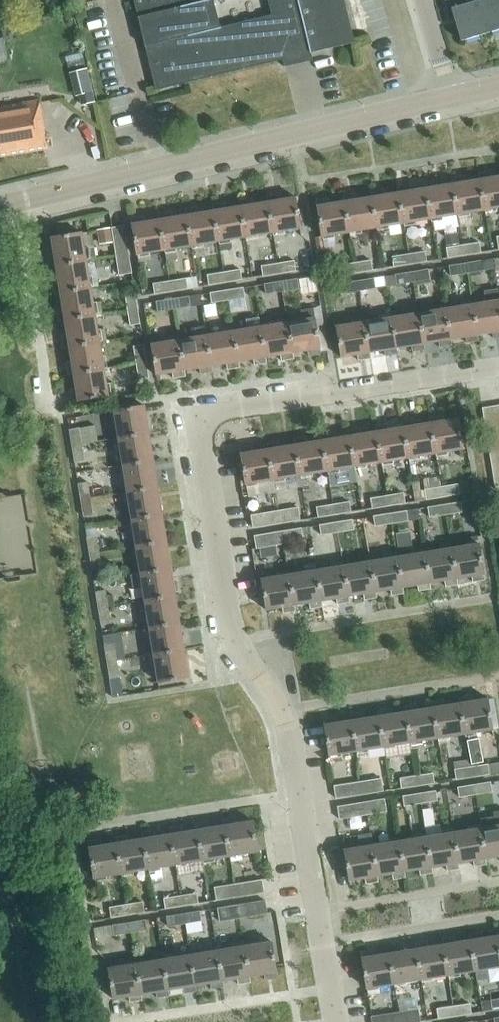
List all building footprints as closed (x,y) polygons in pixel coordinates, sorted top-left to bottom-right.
[(156,90),(355,42),(345,0),(268,0),(272,15),(221,27),(214,0),(134,0),(156,90)] [(476,0),(445,0),(448,10),(452,9),(461,40),(486,33),(476,0)] [(486,33),(498,29),(498,0),(476,0),(486,33)] [(82,51),(64,56),(68,68),(85,64),(82,51)] [(70,72),(75,94),(92,90),(87,68),(70,72)] [(38,99),(0,106),(0,156),(46,148),(38,99)] [(492,176),(491,171),(479,173),(485,209),(498,207),(498,175),(492,176)] [(485,209),(479,173),(479,178),(465,180),(464,175),(452,177),(458,213),(485,209)] [(458,213),(452,177),(451,177),(452,182),(438,185),(437,179),(425,181),(431,218),(458,213)] [(431,218),(425,181),(424,181),(425,187),(410,189),(410,184),(398,186),(404,222),(431,218)] [(404,222),(398,186),(397,186),(398,191),(383,194),(383,188),(371,190),(377,227),(404,222)] [(377,227),(371,190),(370,190),(371,196),(356,198),(356,193),(343,195),(349,231),(377,227)] [(279,193),(267,195),(273,232),(301,227),(296,196),(280,199),(279,193)] [(273,232),(267,195),(267,201),(253,203),(252,198),(240,200),(246,236),(273,232)] [(349,231),(343,195),(344,200),(329,202),(328,197),(316,199),(322,236),(349,231)] [(246,236),(240,200),(240,205),(226,207),(225,202),(213,204),(219,240),(246,236)] [(219,240),(213,204),(212,204),(213,209),(199,212),(198,206),(186,208),(192,245),(219,240)] [(192,245),(186,208),(185,208),(186,214),(171,216),(171,211),(159,213),(164,249),(192,245)] [(164,249),(159,213),(158,213),(159,218),(144,221),(144,215),(131,217),(137,254),(164,249)] [(112,227),(116,254),(129,252),(124,225),(112,227)] [(97,229),(100,243),(113,241),(111,226),(97,229)] [(95,245),(84,247),(82,232),(51,237),(54,253),(48,254),(50,265),(86,259),(86,258),(96,256),(95,245)] [(445,234),(447,246),(460,244),(458,232),(445,234)] [(318,249),(324,248),(322,236),(316,237),(318,249)] [(481,252),(480,241),(463,244),(465,255),(481,252)] [(465,255),(463,244),(438,248),(440,259),(465,255)] [(427,261),(426,250),(409,253),(410,264),(427,261)] [(132,272),(129,252),(116,254),(119,274),(132,272)] [(410,264),(409,253),(392,256),(394,266),(410,264)] [(91,286),(86,259),(50,265),(50,266),(56,265),(58,280),(52,281),(54,292),(91,286)] [(373,270),(371,259),(354,262),(356,273),(373,270)] [(484,270),(483,259),(466,262),(468,272),(484,270)] [(295,260),(278,262),(280,273),(297,270),(295,260)] [(280,273),(278,262),(261,265),(263,276),(280,273)] [(356,273),(354,262),(338,265),(340,275),(356,273)] [(468,272),(466,262),(441,266),(443,277),(468,272)] [(430,278),(429,268),(412,271),(413,281),(430,278)] [(242,279),(240,269),(224,271),(226,282),(242,279)] [(226,282),(224,271),(207,274),(209,285),(226,282)] [(413,281),(412,271),(395,274),(397,284),(413,281)] [(188,288),(186,277),(169,280),(171,291),(188,288)] [(300,288),(298,278),(281,281),(282,291),(300,288)] [(376,287),(374,278),(358,280),(359,290),(376,287)] [(171,291),(169,280),(153,283),(155,293),(171,291)] [(359,290),(358,280),(341,283),(343,293),(359,290)] [(282,291),(281,281),(264,284),(266,294),(282,291)] [(101,300),(93,302),(91,286),(54,292),(55,293),(60,292),(62,307),(57,308),(59,319),(95,313),(103,312),(101,300)] [(245,297),(244,287),(227,290),(228,300),(245,297)] [(138,306),(135,290),(125,291),(128,308),(138,306)] [(228,300),(227,290),(210,292),(212,302),(228,300)] [(191,306),(189,296),(173,298),(174,308),(191,306)] [(174,308),(173,298),(156,301),(157,311),(174,308)] [(473,304),(478,335),(493,332),(494,338),(498,337),(498,300),(473,304)] [(145,313),(157,311),(156,301),(144,303),(145,313)] [(478,335),(473,304),(446,308),(450,339),(451,339),(466,337),(467,342),(479,340),(478,335)] [(140,323),(138,306),(128,308),(130,325),(140,323)] [(423,344),(419,313),(418,313),(417,306),(405,308),(406,315),(391,317),(396,348),(397,348),(412,345),(413,351),(425,349),(424,344),(423,344)] [(321,354),(315,317),(313,307),(301,309),(302,319),(287,322),(292,353),(293,353),(308,350),(309,356),(321,354)] [(450,339),(446,308),(419,313),(423,344),(424,344),(439,341),(440,347),(452,345),(451,339),(450,339)] [(105,327),(98,328),(95,313),(59,319),(59,320),(64,319),(67,334),(61,335),(63,347),(100,341),(107,340),(105,327)] [(396,348),(391,317),(364,321),(369,352),(370,352),(385,350),(386,355),(398,353),(397,348),(396,348)] [(369,352),(364,321),(337,326),(342,357),(358,354),(359,360),(371,358),(370,352),(369,352)] [(292,353),(287,322),(260,326),(265,357),(266,357),(281,355),(282,360),(294,358),(293,353),(292,353)] [(206,335),(205,325),(191,327),(193,337),(179,339),(184,370),(185,370),(200,368),(200,373),(213,371),(212,366),(211,366),(206,335)] [(265,357),(260,326),(233,330),(238,362),(239,361),(254,359),(255,364),(267,362),(266,357),(265,357)] [(238,362),(233,330),(206,335),(211,366),(212,366),(227,363),(228,369),(240,367),(239,361),(238,362)] [(184,370),(179,339),(178,333),(166,335),(167,341),(152,344),(157,375),(173,372),(173,378),(186,376),(185,370),(184,370)] [(104,368),(100,341),(63,347),(69,346),(71,361),(66,362),(68,374),(104,368)] [(147,361),(144,344),(134,346),(136,363),(147,361)] [(149,377),(147,361),(136,363),(139,379),(149,377)] [(114,381),(106,382),(104,368),(68,374),(73,373),(76,388),(70,389),(72,401),(116,394),(114,381)] [(115,409),(119,437),(149,432),(145,405),(115,409)] [(498,429),(494,405),(483,407),(486,431),(498,429)] [(442,414),(430,416),(436,452),(464,448),(458,417),(442,419),(442,414)] [(436,452),(430,416),(429,416),(430,421),(415,424),(414,418),(403,420),(409,457),(436,452)] [(409,457),(403,420),(402,420),(403,426),(388,428),(387,423),(376,425),(382,461),(409,457)] [(382,461),(376,425),(375,425),(376,430),(361,433),(360,427),(349,429),(355,465),(354,466),(355,473),(367,471),(366,464),(382,461)] [(82,443),(80,426),(68,428),(71,445),(82,443)] [(355,465),(349,429),(348,429),(349,435),(334,437),(333,431),(322,433),(327,470),(354,466),(355,465)] [(498,429),(486,431),(488,443),(498,441),(498,429)] [(153,459),(149,432),(119,437),(124,464),(153,459)] [(327,470),(322,433),(321,433),(322,439),(307,441),(306,436),(294,438),(300,474),(327,470)] [(300,474),(294,438),(295,443),(280,446),(279,440),(267,442),(273,479),(300,474)] [(488,443),(490,454),(498,453),(498,441),(488,443)] [(273,479),(267,442),(268,448),(253,450),(252,445),(240,447),(246,483),(273,479)] [(85,459),(82,443),(71,445),(73,462),(85,459)] [(490,454),(492,466),(498,465),(498,453),(490,454)] [(158,486),(153,459),(124,464),(128,491),(158,486)] [(91,497),(88,481),(77,483),(79,499),(91,497)] [(460,493),(458,483),(442,485),(442,486),(443,496),(460,493)] [(158,486),(128,491),(120,492),(122,504),(130,503),(132,518),(162,513),(158,486)] [(443,496),(442,486),(414,490),(415,501),(443,496)] [(13,563),(36,559),(26,491),(2,495),(13,563)] [(405,502),(404,492),(387,494),(389,505),(405,502)] [(389,505),(387,494),(370,497),(372,508),(389,505)] [(93,514),(91,497),(79,499),(82,516),(93,514)] [(351,511),(350,500),(333,503),(335,514),(351,511)] [(463,511),(461,500),(445,503),(446,514),(463,511)] [(335,514),(333,503),(316,506),(318,516),(335,514)] [(446,514),(445,503),(428,506),(429,517),(446,514)] [(298,507),(278,510),(280,523),(300,519),(298,507)] [(419,518),(418,508),(390,512),(392,523),(419,518)] [(280,523),(278,510),(251,514),(253,527),(280,523)] [(392,523),(390,512),(373,515),(375,525),(392,523)] [(167,541),(162,513),(132,518),(137,545),(167,541)] [(354,529),(353,518),(336,521),(338,531),(354,529)] [(338,531),(336,521),(319,524),(321,534),(338,531)] [(302,527),(282,530),(284,543),(304,540),(302,527)] [(284,543),(282,530),(255,535),(257,548),(284,543)] [(100,551),(97,535),(85,537),(88,553),(100,551)] [(171,568),(167,541),(137,545),(141,572),(141,573),(171,568)] [(479,543),(452,547),(458,584),(457,578),(472,576),(473,581),(485,579),(479,543)] [(458,584),(452,547),(425,552),(431,588),(430,583),(445,580),(446,586),(458,584)] [(103,570),(100,551),(88,553),(90,572),(103,570)] [(431,588),(425,552),(398,556),(404,593),(403,587),(418,585),(419,590),(431,588)] [(404,593),(398,556),(370,561),(376,597),(377,597),(376,592),(391,589),(392,595),(404,593)] [(376,597),(370,561),(343,565),(349,602),(350,601),(349,596),(364,594),(365,599),(376,597)] [(322,606),(316,570),(315,562),(302,564),(303,572),(289,574),(295,610),(296,610),(295,605),(310,602),(311,608),(322,606)] [(295,610),(289,574),(287,574),(285,565),(274,567),(275,576),(262,578),(267,609),(283,607),(284,612),(295,610)] [(349,602),(343,565),(316,570),(322,606),(323,606),(322,600),(337,598),(338,603),(349,602)] [(176,595),(171,568),(141,573),(141,572),(134,574),(135,585),(143,584),(145,599),(146,600),(176,595)] [(109,606),(106,589),(96,591),(98,607),(109,606)] [(180,622),(176,595),(146,600),(145,599),(138,601),(140,613),(147,612),(150,626),(150,627),(180,622)] [(111,622),(109,606),(98,607),(101,624),(111,622)] [(184,649),(180,622),(150,627),(150,626),(146,627),(148,639),(152,638),(154,654),(184,649)] [(117,660),(114,643),(104,644),(107,662),(117,660)] [(189,676),(184,649),(154,654),(159,681),(189,676)] [(120,676),(117,660),(107,662),(110,678),(120,676)] [(471,694),(460,696),(466,733),(493,728),(488,697),(472,700),(471,694)] [(466,733),(460,696),(459,696),(460,702),(445,704),(444,699),(432,700),(438,737),(466,733)] [(438,737),(432,700),(432,701),(433,706),(418,708),(417,703),(405,705),(411,741),(438,737)] [(411,741),(405,705),(406,710),(391,713),(390,707),(378,709),(384,746),(411,741)] [(384,746),(378,709),(379,715),(364,717),(363,712),(351,714),(357,750),(384,746)] [(357,750),(351,714),(351,719),(337,721),(336,716),(324,718),(329,754),(357,750)] [(481,737),(468,739),(472,763),(485,761),(481,737)] [(490,773),(488,763),(471,766),(472,776),(490,773)] [(472,776),(471,766),(454,768),(456,779),(472,776)] [(435,782),(433,772),(416,774),(418,785),(435,782)] [(418,785),(416,774),(400,777),(401,787),(418,785)] [(381,777),(361,781),(363,793),(383,790),(381,777)] [(363,793),(361,781),(334,785),(336,798),(363,793)] [(493,791),(491,781),(474,783),(475,794),(493,791)] [(475,794),(474,783),(458,786),(459,797),(475,794)] [(438,800),(436,789),(419,792),(421,803),(438,800)] [(421,803),(419,792),(403,795),(404,805),(421,803)] [(385,798),(372,800),(374,813),(387,811),(385,798)] [(374,813),(372,800),(359,802),(361,815),(374,813)] [(361,815),(359,802),(338,806),(340,818),(361,815)] [(258,850),(255,831),(253,819),(237,822),(236,816),(225,818),(230,855),(258,850)] [(495,817),(496,825),(481,827),(486,858),(498,856),(498,817),(495,817)] [(230,855),(225,818),(224,818),(225,824),(210,826),(209,821),(197,823),(203,859),(230,855)] [(486,858),(481,827),(480,827),(479,819),(467,821),(468,829),(453,832),(458,863),(459,863),(474,860),(475,866),(487,864),(486,858)] [(203,859),(197,823),(198,828),(183,831),(182,825),(170,827),(176,864),(203,859)] [(176,864),(170,827),(170,833),(156,835),(155,830),(143,832),(149,868),(176,864)] [(149,868),(143,832),(143,837),(129,839),(128,834),(116,836),(122,872),(149,868)] [(458,863),(453,832),(426,836),(431,867),(432,867),(447,865),(448,870),(460,868),(459,863),(458,863)] [(122,872),(116,836),(115,836),(116,841),(101,844),(101,838),(88,840),(94,877),(122,872)] [(431,867),(426,836),(399,840),(404,871),(405,871),(420,869),(420,874),(433,872),(432,867),(431,867)] [(372,845),(372,844),(371,837),(359,839),(360,846),(345,849),(349,880),(365,878),(366,883),(379,881),(378,876),(377,876),(372,845)] [(404,871),(399,840),(372,844),(372,845),(377,876),(378,876),(393,873),(393,879),(406,877),(405,871),(404,871)] [(262,879),(240,882),(242,895),(264,892),(262,879)] [(242,895),(240,882),(227,885),(229,897),(242,895)] [(229,897),(227,885),(214,887),(217,899),(229,897)] [(199,902),(197,892),(181,895),(183,905),(199,902)] [(183,905),(181,895),(164,898),(165,908),(183,905)] [(265,899),(243,903),(245,916),(267,912),(265,899)] [(145,912),(143,901),(127,903),(128,914),(145,912)] [(128,914),(127,903),(110,906),(112,917),(128,914)] [(245,916),(243,903),(231,905),(233,918),(245,916)] [(233,918),(231,905),(218,907),(220,920),(233,918)] [(202,920),(200,910),(184,913),(185,923),(202,920)] [(185,923),(184,913),(167,916),(168,926),(185,923)] [(148,929),(146,919),(130,922),(131,932),(148,929)] [(131,932),(130,922),(113,925),(115,935),(131,932)] [(498,934),(483,937),(482,931),(470,933),(470,939),(471,939),(476,970),(498,966),(498,940),(498,934)] [(471,939),(470,939),(456,941),(455,936),(442,938),(443,943),(444,943),(449,974),(476,970),(471,939)] [(272,940),(244,945),(249,976),(250,976),(265,973),(266,979),(278,977),(272,940)] [(444,943),(443,943),(428,945),(428,940),(415,942),(416,947),(417,947),(422,978),(449,974),(444,943)] [(417,947),(416,947),(401,950),(400,944),(388,946),(389,952),(390,952),(395,983),(422,978),(417,947)] [(249,976),(244,945),(217,949),(222,980),(223,980),(238,978),(239,983),(251,981),(250,976),(249,976)] [(390,952),(389,952),(374,954),(373,948),(361,950),(367,987),(368,987),(369,994),(381,993),(380,985),(395,983),(390,952)] [(222,980),(217,949),(190,953),(195,985),(196,984),(211,982),(211,987),(224,986),(223,980),(222,980)] [(168,989),(163,958),(162,951),(151,953),(152,960),(136,962),(141,993),(142,993),(156,991),(157,996),(170,994),(169,989),(168,989)] [(195,985),(190,953),(163,958),(168,989),(169,989),(183,986),(184,992),(197,990),(196,984),(195,985)] [(141,993),(136,962),(108,967),(113,998),(129,995),(130,1001),(142,999),(142,993),(141,993)] [(491,999),(493,1009),(498,1008),(498,998),(491,999)] [(472,1013),(470,1002),(454,1005),(455,1015),(472,1013)] [(455,1015),(454,1005),(436,1007),(438,1018),(455,1015)] [(406,1010),(408,1021),(414,1021),(421,1021),(419,1008),(406,1010)] [(406,1010),(393,1012),(395,1021),(408,1021),(406,1010)] [(393,1012),(371,1016),(372,1021),(395,1021),(393,1012)]
